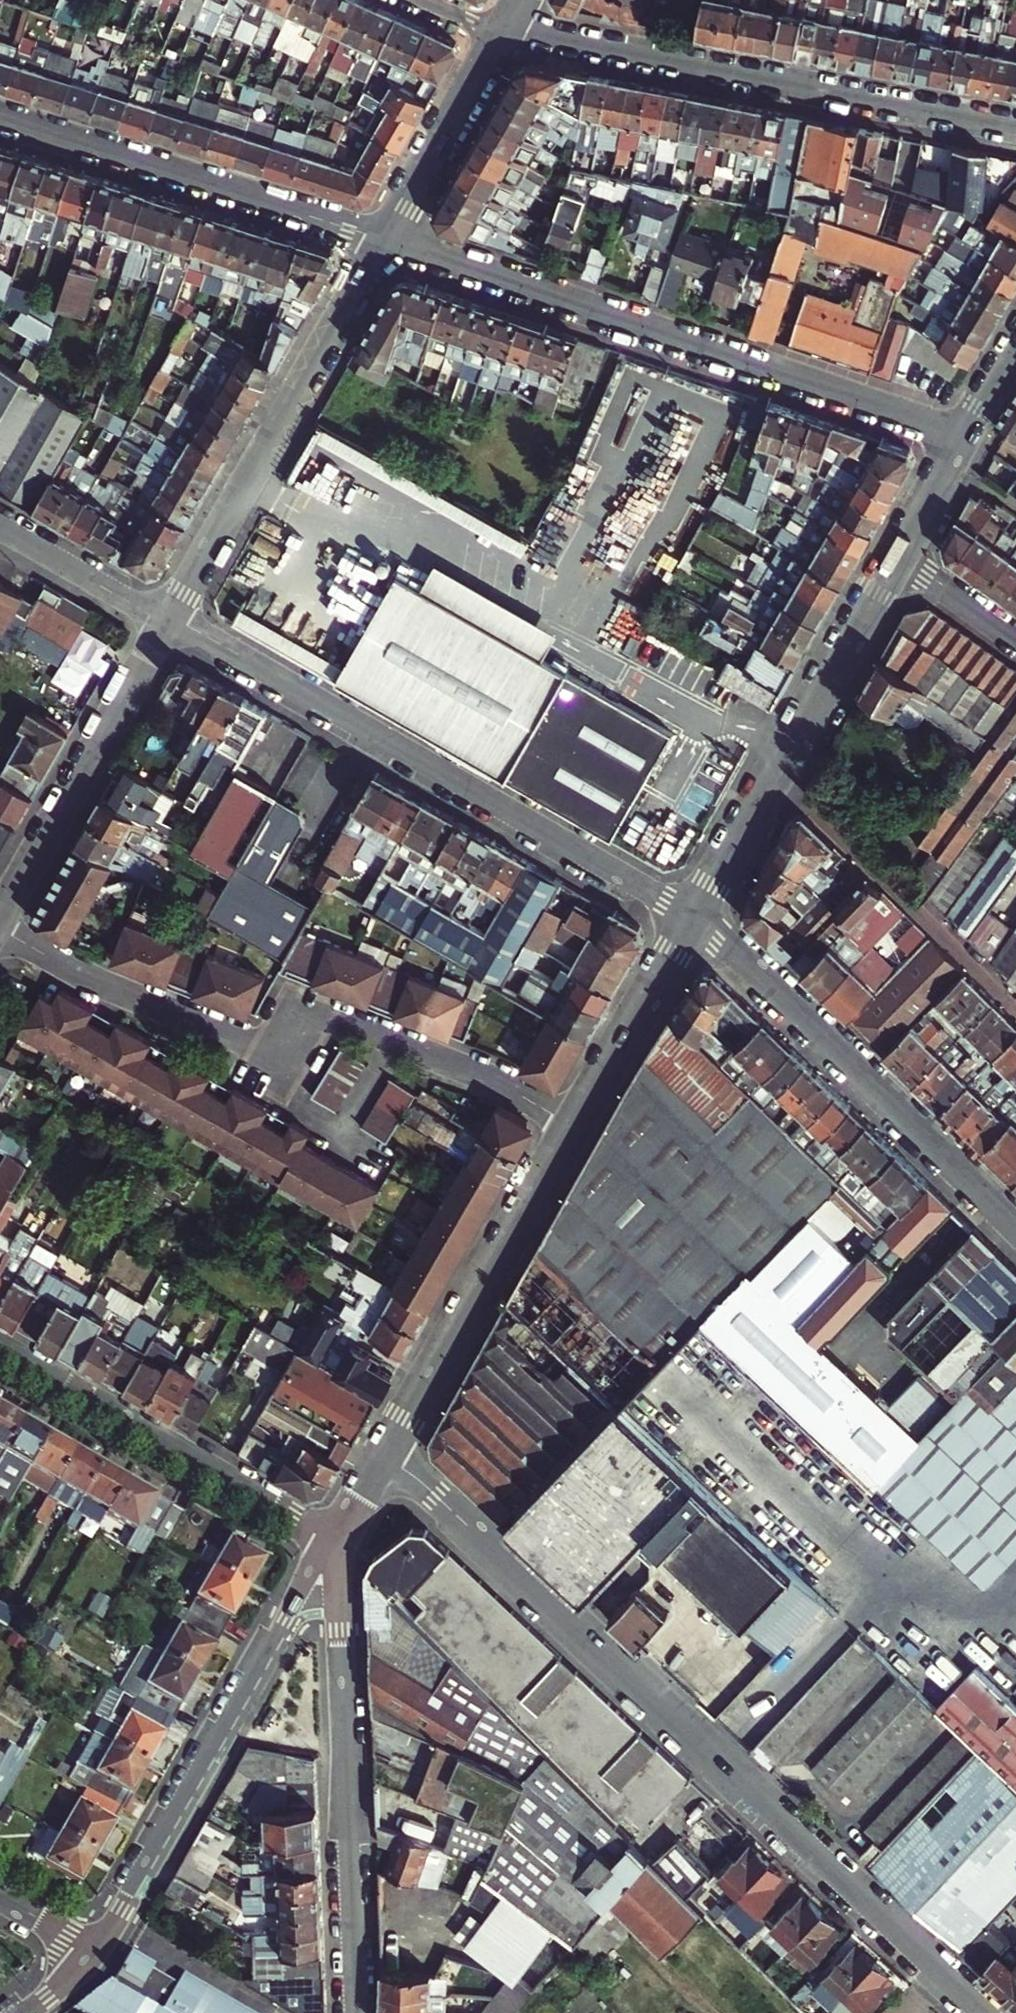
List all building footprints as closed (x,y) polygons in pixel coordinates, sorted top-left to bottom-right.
[(159,7),(167,11),(172,0),(162,0),(159,7)] [(202,9),(206,0),(184,0),(184,1),(202,9)] [(222,14),(228,0),(206,0),(202,9),(198,19),(206,23),(216,28),(222,14)] [(232,41),(250,0),(228,0),(222,14),(235,20),(226,38),(232,41)] [(260,25),(271,0),(250,0),(232,41),(228,49),(233,52),(248,20),(260,25)] [(283,26),(295,0),(271,0),(260,25),(256,34),(263,37),(270,20),(283,26)] [(308,20),(317,0),(295,0),(283,26),(282,28),(290,32),(298,15),(308,20)] [(313,56),(338,0),(317,0),(308,20),(301,35),(304,37),(301,44),(303,45),(301,50),(313,56)] [(339,46),(361,0),(338,0),(313,56),(310,64),(319,68),(331,43),(339,46)] [(362,45),(378,8),(361,0),(339,46),(325,77),(335,81),(353,41),(362,45)] [(618,0),(554,0),(560,12),(575,15),(582,4),(605,15),(601,20),(621,24),(625,4),(618,0)] [(625,4),(638,10),(641,0),(618,0),(625,4)] [(697,38),(717,42),(725,0),(704,0),(697,38)] [(746,0),(725,0),(717,42),(736,46),(746,0)] [(767,11),(761,10),(763,0),(746,0),(736,46),(760,50),(767,11)] [(767,11),(760,50),(779,54),(790,0),(776,0),(773,12),(767,11)] [(779,54),(799,57),(810,0),(790,0),(779,54)] [(799,57),(819,61),(831,0),(810,0),(799,57)] [(819,61),(838,65),(848,8),(836,6),(838,0),(831,0),(819,61)] [(848,8),(838,65),(858,69),(872,0),(865,0),(863,11),(848,8)] [(888,16),(891,3),(878,1),(878,0),(872,0),(858,69),(877,72),(888,16)] [(982,52),(992,0),(971,0),(970,7),(976,8),(972,34),(965,32),(955,87),(975,91),(982,52)] [(638,10),(625,4),(621,24),(635,26),(638,10)] [(371,49),(380,53),(397,16),(378,8),(362,45),(349,72),(358,76),(371,49)] [(7,91),(35,100),(51,50),(44,47),(54,17),(53,17),(31,9),(17,52),(19,53),(7,91)] [(937,84),(944,45),(950,13),(938,11),(932,42),(925,41),(917,80),(937,84)] [(896,17),(888,16),(877,72),(898,76),(906,37),(910,14),(897,12),(896,17)] [(380,53),(397,60),(413,24),(397,16),(380,53)] [(913,38),(906,37),(898,76),(917,80),(925,41),(929,20),(917,17),(913,38)] [(195,25),(204,29),(206,23),(198,19),(195,25)] [(1015,82),(1015,25),(1007,23),(1005,34),(993,94),(1013,98),(1015,82)] [(35,100),(64,110),(80,59),(90,29),(74,24),(64,53),(51,50),(35,100)] [(397,60),(412,67),(429,31),(413,24),(397,60)] [(193,30),(201,34),(204,29),(195,25),(193,30)] [(955,87),(965,32),(966,27),(956,25),(952,46),(944,45),(937,84),(955,87)] [(412,67),(427,74),(444,38),(429,31),(412,67)] [(989,53),(982,52),(975,91),(993,94),(1005,34),(993,32),(989,53)] [(417,96),(429,103),(458,53),(456,43),(444,38),(427,74),(422,85),(417,96)] [(173,59),(179,61),(183,52),(164,45),(160,54),(173,59)] [(7,91),(19,53),(17,52),(0,47),(0,89),(7,91)] [(64,110),(92,118),(108,67),(80,59),(64,110)] [(383,77),(387,72),(388,71),(375,64),(373,71),(379,74),(383,77)] [(92,118),(121,127),(135,80),(137,76),(108,67),(92,118)] [(151,137),(179,146),(189,117),(202,69),(198,68),(195,67),(187,94),(181,93),(179,101),(163,96),(151,137)] [(513,79),(581,116),(583,117),(586,100),(560,86),(567,75),(531,68),(517,73),(513,79)] [(383,77),(400,86),(403,80),(387,72),(383,77)] [(429,103),(417,96),(400,86),(383,77),(379,74),(370,92),(419,121),(429,103)] [(121,127),(151,137),(163,96),(167,82),(158,79),(156,87),(135,80),(121,127)] [(502,99),(554,128),(560,118),(575,127),(581,116),(513,79),(502,99)] [(604,122),(611,83),(590,79),(586,100),(583,117),(579,139),(592,142),(596,121),(604,122)] [(400,86),(417,96),(422,85),(410,80),(408,83),(403,80),(400,86)] [(630,87),(611,83),(604,122),(596,163),(606,165),(609,145),(612,146),(613,141),(620,142),(630,87)] [(650,91),(630,87),(620,142),(617,160),(629,162),(635,128),(644,129),(650,91)] [(366,132),(401,152),(419,121),(370,92),(366,90),(360,102),(386,117),(383,122),(375,117),(366,132)] [(670,94),(650,91),(644,129),(637,165),(647,167),(650,150),(659,152),(670,94)] [(689,98),(670,94),(659,152),(659,155),(668,156),(672,157),(676,136),(682,137),(689,98)] [(316,109),(330,114),(335,104),(316,97),(311,107),(316,109)] [(709,102),(689,98),(682,137),(678,158),(692,160),(695,140),(702,141),(709,102)] [(570,136),(554,128),(502,99),(490,119),(543,148),(549,138),(565,146),(570,136)] [(213,108),(221,111),(224,103),(215,100),(213,108)] [(728,106),(709,102),(702,141),(698,162),(710,164),(713,143),(721,144),(728,106)] [(221,111),(229,113),(231,105),(224,103),(221,111)] [(748,109),(728,106),(721,144),(718,166),(730,168),(734,146),(741,148),(748,109)] [(349,122),(354,125),(362,110),(357,107),(349,122)] [(768,113),(748,109),(741,148),(737,169),(736,175),(755,179),(756,173),(761,152),(768,113)] [(788,117),(768,113),(761,152),(756,173),(770,175),(774,154),(781,155),(788,117)] [(179,146),(207,154),(216,126),(189,117),(179,146)] [(791,213),(809,121),(788,117),(781,155),(771,209),(791,213)] [(479,139),(532,168),(538,158),(554,166),(560,156),(543,148),(490,119),(479,139)] [(292,136),(307,140),(311,126),(296,121),(292,136)] [(872,375),(892,319),(900,297),(910,279),(925,252),(841,224),(859,131),(809,121),(791,213),(786,229),(785,233),(807,240),(867,260),(850,309),(808,296),(791,348),(872,375)] [(360,162),(387,178),(401,152),(366,132),(354,125),(349,122),(345,130),(350,132),(348,134),(369,147),(365,154),(360,162)] [(237,164),(265,173),(275,144),(279,131),(250,123),(246,135),(237,164)] [(207,154),(237,164),(246,135),(216,126),(207,154)] [(955,149),(859,131),(841,224),(925,252),(928,245),(938,227),(945,231),(948,220),(944,217),(950,205),(955,149)] [(467,159),(522,187),(527,177),(544,186),(549,177),(532,168),(479,139),(467,159)] [(265,173),(294,182),(303,153),(275,144),(265,173)] [(9,150),(0,147),(0,177),(9,150)] [(986,155),(955,149),(950,205),(944,217),(948,220),(945,231),(952,235),(956,206),(990,226),(1003,206),(1005,202),(983,190),(986,155)] [(16,195),(28,156),(9,150),(0,177),(0,217),(2,218),(10,193),(16,195)] [(294,182),(322,190),(331,161),(303,153),(294,182)] [(662,189),(668,156),(659,155),(653,187),(654,187),(662,189)] [(28,156),(16,195),(3,234),(28,242),(31,233),(53,164),(28,156)] [(456,179),(511,207),(517,196),(534,205),(539,196),(522,187),(467,159),(456,179)] [(322,190),(350,199),(357,170),(352,168),(331,161),(322,190)] [(365,204),(373,201),(387,178),(360,162),(357,170),(350,199),(365,204)] [(698,162),(695,177),(704,178),(710,164),(698,162)] [(77,172),(53,164),(31,233),(43,236),(47,223),(59,227),(77,172)] [(101,179),(77,172),(59,227),(54,244),(59,245),(61,239),(68,240),(70,231),(83,235),(101,179)] [(573,172),(552,238),(558,240),(559,244),(574,245),(593,189),(599,185),(632,196),(636,184),(573,172)] [(121,186),(101,179),(83,235),(103,242),(121,186)] [(456,179),(445,198),(500,226),(505,216),(541,235),(547,225),(511,207),(456,179)] [(653,187),(645,185),(628,233),(642,237),(639,246),(651,250),(654,241),(668,246),(682,203),(652,193),(654,187),(653,187)] [(88,261),(76,257),(60,308),(93,320),(109,268),(116,270),(124,248),(132,250),(150,195),(121,186),(103,242),(99,253),(96,264),(88,261)] [(150,195),(132,250),(128,263),(146,268),(148,265),(169,202),(150,195)] [(444,232),(515,256),(518,247),(504,240),(509,231),(500,226),(445,198),(436,213),(444,232)] [(157,278),(162,280),(188,207),(169,202),(148,265),(160,269),(157,278)] [(1003,206),(990,226),(1015,241),(1015,214),(1003,206)] [(188,207),(162,280),(157,295),(178,301),(179,298),(189,267),(207,214),(188,207)] [(771,209),(766,222),(786,229),(791,213),(771,209)] [(205,282),(226,220),(207,214),(189,267),(202,271),(199,280),(205,282)] [(227,279),(245,226),(226,220),(205,282),(211,284),(213,275),(227,279)] [(265,232),(245,226),(227,279),(240,284),(237,292),(244,295),(247,286),(265,232)] [(990,226),(985,235),(970,227),(962,240),(967,243),(1015,272),(1015,241),(990,226)] [(284,238),(265,232),(247,286),(258,290),(255,298),(263,301),(284,238)] [(719,285),(730,251),(731,249),(682,232),(668,272),(658,303),(674,309),(687,273),(719,285)] [(794,279),(807,240),(785,233),(778,256),(773,272),(794,279)] [(302,244),(284,238),(263,301),(268,302),(270,294),(284,298),(290,280),(302,244)] [(967,243),(959,257),(951,252),(948,257),(1015,295),(1015,294),(1015,272),(967,243)] [(333,254),(302,244),(290,280),(322,295),(338,267),(333,254)] [(764,302),(773,272),(778,256),(757,250),(754,259),(742,294),(764,302)] [(742,294),(754,259),(730,251),(719,285),(715,296),(739,305),(742,294)] [(602,285),(611,258),(596,252),(587,279),(602,285)] [(1015,295),(948,257),(945,254),(935,270),(947,277),(1006,311),(1015,295)] [(658,303),(668,272),(654,267),(644,298),(658,303)] [(773,341),(794,279),(773,272),(764,302),(753,335),(773,341)] [(995,329),(1006,311),(947,277),(940,289),(932,285),(929,290),(995,329)] [(37,293),(16,280),(10,299),(31,312),(35,301),(37,293)] [(281,367),(322,295),(290,280),(284,298),(268,347),(264,357),(281,367)] [(394,286),(358,349),(394,369),(395,370),(401,353),(426,361),(448,296),(408,283),(394,286)] [(933,299),(926,312),(985,347),(995,329),(929,290),(926,295),(933,299)] [(48,345),(55,325),(41,317),(31,312),(10,299),(0,294),(0,317),(48,345)] [(467,302),(448,296),(426,361),(425,363),(433,366),(436,367),(437,362),(446,365),(467,302)] [(909,317),(915,306),(900,297),(892,319),(903,326),(909,317)] [(196,308),(179,298),(178,301),(177,305),(184,309),(193,315),(196,308)] [(46,307),(35,301),(31,312),(41,317),(46,307)] [(485,308),(467,302),(446,365),(444,371),(462,377),(485,308)] [(985,347),(926,312),(915,306),(909,317),(928,328),(923,337),(926,339),(938,346),(950,353),(964,362),(973,367),(985,347)] [(93,320),(60,308),(56,321),(88,332),(93,320)] [(214,319),(196,308),(193,315),(212,326),(214,319)] [(485,308),(462,377),(459,386),(470,390),(479,364),(486,367),(504,315),(485,308)] [(212,326),(215,328),(230,337),(235,323),(235,321),(217,311),(214,319),(212,326)] [(193,315),(186,328),(183,333),(190,338),(204,346),(215,328),(212,326),(193,315)] [(523,321),(504,315),(486,367),(480,383),(490,387),(500,391),(501,388),(523,321)] [(893,382),(903,353),(911,330),(903,326),(892,319),(872,375),(893,382)] [(523,321),(501,388),(520,393),(525,379),(543,328),(523,321)] [(230,337),(231,337),(247,347),(250,337),(251,333),(235,323),(230,337)] [(562,334),(543,328),(525,379),(545,385),(562,334)] [(903,353),(938,373),(953,382),(964,362),(950,353),(938,346),(926,339),(923,337),(911,330),(903,353)] [(190,338),(183,333),(173,351),(179,355),(190,338)] [(579,340),(562,334),(545,385),(538,405),(554,413),(562,391),(564,383),(579,340)] [(215,345),(212,350),(271,385),(281,367),(264,357),(247,347),(231,337),(224,350),(215,345)] [(268,347),(250,337),(247,347),(264,357),(268,347)] [(579,340),(564,383),(579,388),(584,376),(595,345),(579,340)] [(597,381),(608,349),(595,345),(584,376),(597,381)] [(394,369),(358,349),(349,364),(385,385),(394,369)] [(210,373),(260,403),(271,385),(212,350),(208,357),(217,362),(210,373)] [(171,374),(181,356),(179,355),(173,351),(162,369),(171,374)] [(28,356),(19,373),(36,383),(42,365),(28,356)] [(67,455),(90,414),(80,408),(36,383),(19,373),(0,362),(0,489),(36,510),(67,455)] [(437,394),(443,375),(431,371),(433,366),(425,363),(418,383),(437,394)] [(171,374),(162,369),(152,386),(162,392),(171,374)] [(251,419),(260,403),(210,373),(204,385),(195,379),(191,385),(251,419)] [(490,387),(480,383),(475,398),(483,401),(484,397),(486,398),(490,387)] [(181,403),(241,437),(251,419),(191,385),(186,394),(196,400),(193,405),(184,399),(181,403)] [(490,387),(486,398),(496,402),(500,391),(490,387)] [(96,417),(100,407),(101,402),(85,394),(80,408),(90,414),(96,417)] [(766,431),(774,406),(759,401),(751,426),(766,431)] [(1013,401),(997,426),(1006,433),(1015,442),(1015,402),(1013,401)] [(231,454),(241,437),(181,403),(171,421),(180,426),(231,454)] [(776,478),(799,413),(774,405),(774,406),(766,431),(763,439),(755,464),(762,467),(754,489),(771,494),(776,478)] [(100,407),(96,417),(108,424),(112,426),(115,415),(100,407)] [(798,475),(816,419),(799,413),(776,478),(796,484),(798,475)] [(132,422),(115,415),(112,426),(125,434),(129,428),(132,422)] [(108,424),(96,417),(90,428),(102,435),(108,424)] [(159,436),(221,472),(231,454),(180,426),(171,421),(169,419),(159,436)] [(820,477),(826,457),(827,452),(832,437),(836,426),(816,419),(798,475),(805,478),(807,473),(820,477)] [(160,461),(211,489),(221,472),(159,436),(141,426),(132,421),(132,422),(129,428),(167,449),(160,461)] [(913,451),(836,426),(832,437),(853,448),(908,478),(917,463),(913,451)] [(315,432),(293,479),(347,503),(360,475),(449,515),(457,496),(315,432)] [(763,439),(749,434),(738,458),(755,464),(763,439)] [(201,507),(211,489),(160,461),(122,439),(119,444),(143,458),(136,469),(141,472),(201,507)] [(843,466),(848,469),(898,495),(908,478),(853,448),(843,466)] [(827,452),(826,457),(836,462),(838,458),(827,452)] [(53,520),(84,466),(67,455),(36,510),(53,520)] [(112,481),(123,461),(113,456),(102,475),(112,481)] [(70,529),(97,483),(99,480),(92,476),(94,471),(84,466),(53,520),(70,529)] [(898,495),(848,469),(842,480),(837,478),(834,483),(887,513),(898,495)] [(190,526),(201,507),(141,472),(130,491),(156,506),(190,526)] [(127,489),(112,481),(108,489),(97,483),(70,529),(88,539),(110,501),(116,504),(117,505),(122,497),(127,489)] [(887,513),(834,483),(831,487),(836,490),(829,503),(877,530),(887,513)] [(769,515),(779,499),(771,494),(765,512),(769,515)] [(801,504),(798,510),(865,549),(877,530),(829,503),(817,496),(809,509),(801,504)] [(973,496),(960,519),(946,544),(949,557),(958,563),(990,518),(995,512),(981,502),(973,496)] [(181,542),(190,526),(156,506),(152,512),(122,497),(117,505),(126,510),(181,542)] [(983,498),(981,502),(995,512),(997,508),(983,498)] [(116,555),(127,536),(122,534),(115,530),(120,521),(121,519),(111,513),(116,504),(110,501),(88,539),(116,555)] [(1001,503),(997,508),(1009,517),(1012,511),(1001,503)] [(149,546),(171,558),(181,542),(126,510),(121,519),(120,521),(140,533),(137,539),(134,544),(147,551),(149,546)] [(804,520),(797,531),(856,565),(865,549),(798,510),(795,515),(804,520)] [(975,575),(1007,530),(990,518),(958,563),(975,575)] [(762,534),(783,546),(846,582),(856,565),(797,531),(790,542),(766,528),(762,534)] [(1007,530),(975,575),(991,587),(1013,556),(1007,552),(1015,540),(1015,536),(1015,535),(1007,530)] [(163,573),(171,558),(149,546),(147,551),(134,544),(137,539),(128,534),(127,536),(116,555),(151,575),(163,573)] [(1007,552),(1013,556),(1015,553),(1015,540),(1007,552)] [(756,550),(753,555),(834,601),(846,582),(783,546),(773,564),(765,559),(766,556),(756,550)] [(691,570),(701,553),(692,548),(682,565),(691,570)] [(991,587),(1008,599),(1015,588),(1015,553),(1013,556),(991,587)] [(769,569),(759,586),(822,621),(834,601),(753,555),(749,561),(760,568),(762,564),(769,569)] [(691,570),(682,565),(670,586),(681,593),(693,571),(691,570)] [(339,681),(505,777),(566,670),(400,574),(346,667),(339,681)] [(38,600),(0,578),(0,641),(15,615),(26,621),(38,600)] [(730,592),(737,596),(812,638),(822,621),(759,586),(754,596),(734,585),(730,592)] [(46,586),(39,598),(56,607),(63,595),(46,586)] [(1015,605),(1015,588),(1008,599),(1015,605)] [(733,644),(729,652),(786,685),(800,661),(724,618),(684,594),(675,611),(710,631),(733,644)] [(70,646),(91,611),(63,595),(56,607),(39,598),(38,600),(26,621),(70,646)] [(737,596),(724,618),(800,661),(812,638),(737,596)] [(907,613),(900,626),(918,639),(937,610),(933,607),(907,613)] [(948,618),(937,610),(918,639),(928,646),(948,618)] [(960,626),(948,618),(928,646),(916,662),(906,676),(918,684),(960,626)] [(900,626),(890,644),(916,662),(928,646),(918,639),(900,626)] [(971,634),(960,626),(918,684),(929,692),(971,634)] [(722,663),(729,652),(733,644),(710,631),(700,650),(722,663)] [(280,647),(339,681),(346,667),(288,633),(280,647)] [(941,701),(983,643),(971,634),(929,692),(941,701)] [(994,651),(983,643),(941,701),(952,709),(994,651)] [(916,662),(890,644),(882,658),(906,676),(916,662)] [(1006,659),(994,651),(952,709),(963,717),(1006,659)] [(776,704),(786,685),(729,652),(722,663),(718,670),(776,704)] [(965,738),(966,736),(974,725),(963,717),(952,709),(941,701),(929,692),(918,684),(906,676),(882,658),(863,693),(896,716),(904,705),(918,715),(929,712),(965,738)] [(1015,670),(1015,667),(1006,659),(963,717),(974,725),(975,726),(1015,670)] [(177,668),(171,678),(189,688),(199,671),(189,666),(177,668)] [(675,733),(566,670),(505,777),(613,840),(675,733)] [(1015,695),(1015,670),(975,726),(988,735),(1015,695)] [(187,752),(225,686),(199,671),(189,688),(171,678),(156,704),(180,718),(176,725),(186,731),(177,746),(187,752)] [(247,699),(225,686),(187,752),(184,758),(198,765),(206,751),(215,756),(247,699)] [(988,735),(990,736),(1007,749),(1015,737),(1015,695),(988,735)] [(270,731),(278,717),(247,699),(215,756),(196,790),(188,803),(197,809),(212,783),(218,785),(230,765),(237,769),(262,726),(270,731)] [(70,736),(28,712),(13,739),(21,744),(11,761),(45,780),(70,736)] [(988,735),(975,726),(974,725),(966,736),(982,747),(990,736),(988,735)] [(988,819),(1005,794),(1015,779),(1015,755),(1007,749),(990,736),(982,747),(932,817),(918,836),(936,850),(955,864),(988,819)] [(1007,749),(1015,755),(1015,737),(1007,749)] [(234,873),(277,798),(279,794),(265,786),(267,783),(261,779),(259,782),(247,776),(250,771),(243,767),(195,850),(234,873)] [(110,802),(143,821),(166,834),(172,824),(163,819),(176,796),(166,790),(128,769),(110,802)] [(397,785),(377,774),(326,863),(346,874),(352,863),(358,853),(361,855),(372,837),(366,833),(375,816),(378,818),(397,785)] [(176,796),(188,803),(196,790),(173,777),(166,790),(176,796)] [(1005,794),(1012,799),(1015,803),(1015,779),(1005,794)] [(33,801),(1,783),(0,785),(0,859),(33,801)] [(425,801),(397,785),(378,818),(375,816),(366,833),(372,837),(361,855),(358,853),(352,863),(365,871),(372,859),(386,868),(397,849),(425,801)] [(1005,794),(988,819),(994,824),(1012,799),(1005,794)] [(103,798),(91,819),(157,856),(162,847),(147,838),(151,831),(166,840),(168,835),(166,834),(143,821),(110,802),(103,798)] [(209,916),(250,939),(289,961),(303,936),(319,909),(272,882),(304,826),(300,812),(277,798),(234,873),(222,893),(209,916)] [(444,812),(425,801),(397,849),(409,856),(402,867),(409,871),(412,866),(416,860),(444,812)] [(897,821),(918,836),(932,817),(911,801),(897,821)] [(444,812),(416,860),(432,870),(460,822),(444,812)] [(793,818),(786,830),(820,863),(837,846),(807,815),(793,818)] [(91,819),(79,841),(116,862),(144,878),(157,856),(91,819)] [(971,885),(1008,834),(1004,831),(994,824),(988,819),(955,864),(934,894),(932,897),(950,915),(971,885)] [(460,822),(432,870),(425,883),(435,890),(429,901),(435,904),(449,880),(478,832),(460,822)] [(820,863),(786,830),(777,850),(816,889),(831,874),(827,871),(820,863)] [(478,832),(449,880),(462,887),(457,895),(462,898),(467,890),(495,842),(478,832)] [(1008,834),(971,885),(950,915),(1006,971),(1015,981),(1015,839),(1008,834)] [(79,841),(33,922),(71,943),(116,862),(79,841)] [(477,911),(512,851),(495,842),(467,890),(477,896),(470,907),(477,911)] [(837,846),(820,863),(827,871),(845,854),(837,846)] [(831,903),(825,897),(816,889),(777,850),(765,872),(795,903),(803,910),(807,915),(793,928),(796,930),(811,946),(821,956),(852,924),(837,909),(831,903)] [(955,864),(936,850),(915,880),(934,894),(955,864)] [(530,861),(512,851),(477,911),(483,914),(490,903),(501,910),(530,861)] [(530,942),(550,908),(557,895),(565,882),(530,861),(501,910),(487,934),(435,904),(417,935),(505,986),(520,959),(530,942)] [(419,870),(412,866),(409,871),(401,884),(408,888),(419,870)] [(795,903),(765,872),(755,890),(793,928),(807,915),(803,910),(797,916),(789,909),(795,903)] [(841,872),(837,876),(842,881),(845,877),(841,872)] [(842,881),(837,876),(834,878),(833,879),(835,881),(838,884),(842,881)] [(868,877),(837,909),(852,924),(883,892),(868,877)] [(347,885),(343,892),(349,895),(352,888),(347,885)] [(209,916),(222,893),(210,887),(198,909),(209,916)] [(748,919),(786,957),(798,945),(789,937),(796,930),(793,928),(755,890),(746,908),(748,919)] [(804,974),(825,995),(874,946),(907,912),(885,890),(883,892),(852,924),(821,956),(804,974)] [(825,897),(831,903),(836,898),(830,893),(825,897)] [(557,895),(550,908),(636,958),(645,943),(641,926),(616,911),(610,920),(578,902),(576,905),(557,895)] [(636,958),(550,908),(530,942),(545,950),(552,954),(556,948),(551,944),(557,935),(583,950),(574,967),(617,991),(636,958)] [(195,996),(223,1007),(250,1018),(267,976),(130,921),(114,962),(170,986),(172,982),(197,992),(195,996)] [(902,941),(915,954),(932,937),(919,924),(902,941)] [(301,977),(315,941),(303,936),(289,961),(281,975),(286,977),(288,972),(301,977)] [(924,1016),(928,1011),(967,972),(932,937),(915,954),(899,970),(873,997),(850,1020),(871,1041),(905,1007),(919,1020),(924,1016)] [(312,986),(341,997),(369,1007),(370,1003),(396,1012),(395,1016),(452,1037),(453,1033),(467,1037),(481,1000),(315,941),(301,977),(313,982),(312,986)] [(541,957),(545,950),(530,942),(520,959),(535,968),(541,957)] [(821,956),(811,946),(793,964),(804,974),(821,956)] [(874,946),(825,995),(839,1009),(862,986),(873,997),(899,970),(874,946)] [(617,991),(574,967),(560,959),(556,966),(541,957),(535,968),(607,1008),(617,991)] [(607,1008),(535,968),(520,959),(505,986),(552,1013),(591,1036),(607,1008)] [(765,1020),(716,972),(701,974),(695,983),(731,1018),(736,1014),(750,1028),(746,1032),(750,1035),(765,1020)] [(943,1026),(953,1016),(981,987),(967,972),(928,1011),(943,1026)] [(731,1018),(695,983),(684,999),(724,1038),(732,1026),(735,1022),(731,1018)] [(839,1009),(850,1020),(873,997),(862,986),(839,1009)] [(981,987),(953,1016),(967,1030),(996,1001),(981,987)] [(18,1034),(77,1067),(106,1084),(281,1184),(284,1179),(360,1223),(381,1188),(305,1144),(311,1133),(293,1122),(286,1132),(264,1120),(270,1109),(236,1089),(230,1099),(206,1087),(212,1076),(178,1057),(172,1066),(148,1052),(153,1043),(119,1023),(113,1033),(90,1020),(96,1009),(60,989),(54,1000),(42,993),(18,1034)] [(730,1044),(724,1038),(684,999),(672,1017),(700,1044),(704,1039),(719,1054),(730,1044)] [(981,1044),(1009,1015),(996,1001),(967,1030),(981,1044)] [(871,1041),(886,1055),(914,1026),(919,1020),(905,1007),(871,1041)] [(886,1055),(901,1069),(929,1041),(938,1031),(943,1026),(928,1011),(924,1016),(930,1022),(920,1032),(914,1026),(886,1055)] [(591,1036),(552,1013),(536,1041),(520,1067),(551,1084),(559,1079),(564,1082),(568,1075),(563,1072),(568,1063),(573,1066),(577,1060),(572,1057),(577,1049),(581,1052),(585,1045),(581,1043),(584,1036),(589,1039),(591,1036)] [(736,1014),(731,1018),(735,1022),(732,1026),(742,1036),(746,1032),(750,1028),(736,1014)] [(1009,1015),(981,1044),(971,1054),(984,1067),(989,1063),(983,1057),(988,1051),(994,1057),(1015,1035),(1015,1021),(1009,1015)] [(943,1026),(953,1036),(957,1032),(962,1036),(967,1030),(953,1016),(943,1026)] [(783,1124),(779,1120),(773,1115),(764,1107),(760,1102),(755,1097),(750,1093),(744,1087),(739,1082),(736,1079),(731,1074),(721,1065),(715,1059),(700,1044),(672,1017),(628,1090),(554,1222),(582,1249),(593,1237),(592,1236),(603,1225),(615,1238),(651,1202),(739,1287),(751,1274),(754,1277),(765,1266),(764,1265),(800,1227),(832,1194),(871,1231),(881,1220),(876,1215),(873,1212),(869,1208),(864,1203),(841,1181),(837,1177),(810,1151),(806,1147),(802,1143),(795,1136),(783,1124)] [(740,1075),(751,1064),(779,1035),(765,1020),(750,1035),(746,1040),(736,1050),(728,1058),(738,1067),(731,1074),(736,1079),(740,1075)] [(742,1036),(732,1026),(724,1038),(730,1044),(736,1050),(746,1040),(742,1036)] [(929,1041),(901,1069),(915,1083),(943,1055),(953,1045),(957,1040),(953,1036),(943,1026),(938,1031),(944,1037),(935,1047),(929,1041)] [(981,1044),(967,1030),(962,1036),(968,1043),(964,1047),(971,1054),(981,1044)] [(957,1032),(953,1036),(957,1040),(962,1036),(957,1032)] [(744,1087),(750,1093),(794,1049),(779,1035),(751,1064),(759,1072),(744,1087)] [(999,1080),(1015,1062),(1015,1035),(994,1057),(989,1063),(984,1067),(982,1069),(987,1074),(991,1071),(999,1080)] [(968,1043),(962,1036),(957,1040),(964,1047),(968,1043)] [(929,1097),(971,1054),(964,1047),(957,1040),(953,1045),(958,1051),(949,1061),(943,1055),(915,1083),(929,1097)] [(721,1065),(728,1058),(736,1050),(730,1044),(719,1054),(715,1059),(721,1065)] [(343,1047),(326,1073),(352,1088),(359,1076),(368,1063),(343,1047)] [(794,1049),(750,1093),(755,1097),(770,1082),(780,1092),(808,1063),(794,1049)] [(983,1057),(989,1063),(994,1057),(988,1051),(983,1057)] [(984,1067),(971,1054),(929,1097),(942,1110),(970,1081),(963,1075),(973,1066),(979,1072),(982,1069),(984,1067)] [(0,1058),(0,1103),(20,1069),(0,1058)] [(738,1067),(728,1058),(721,1065),(731,1074),(738,1067)] [(999,1080),(996,1083),(1000,1087),(1001,1089),(1005,1085),(1010,1084),(1015,1090),(1015,1062),(999,1080)] [(785,1098),(793,1105),(822,1077),(808,1063),(780,1092),(771,1101),(776,1106),(785,1098)] [(942,1110),(956,1123),(992,1087),(984,1078),(987,1074),(982,1069),(979,1072),(970,1081),(942,1110)] [(352,1088),(326,1073),(319,1084),(313,1095),(337,1111),(352,1088)] [(822,1077),(793,1105),(810,1121),(838,1092),(822,1077)] [(392,1078),(384,1091),(377,1102),(403,1117),(410,1106),(418,1095),(392,1078)] [(970,1137),(998,1109),(990,1100),(998,1092),(996,1091),(1000,1087),(996,1083),(992,1087),(956,1123),(970,1137)] [(817,1128),(824,1135),(852,1106),(838,1092),(810,1121),(795,1136),(802,1143),(817,1128)] [(998,1109),(970,1137),(983,1150),(1015,1116),(1015,1110),(1015,1109),(1011,1105),(1014,1102),(1014,1101),(1010,1097),(998,1109)] [(765,1098),(760,1102),(764,1107),(769,1102),(765,1098)] [(377,1102),(368,1117),(362,1127),(387,1143),(403,1117),(377,1102)] [(407,1120),(469,1156),(509,1178),(523,1155),(483,1132),(467,1122),(462,1130),(417,1104),(407,1120)] [(499,1104),(483,1132),(523,1155),(524,1152),(519,1149),(525,1140),(530,1142),(534,1135),(529,1132),(532,1127),(530,1122),(499,1104)] [(842,1149),(869,1122),(852,1106),(824,1135),(840,1151),(842,1149)] [(777,1112),(773,1115),(779,1120),(782,1117),(777,1112)] [(1015,1181),(1015,1116),(983,1150),(1015,1181)] [(857,1164),(884,1137),(869,1122),(842,1149),(850,1157),(846,1160),(844,1160),(835,1169),(840,1173),(837,1177),(841,1181),(857,1164)] [(13,1152),(33,1163),(43,1146),(9,1126),(0,1141),(0,1144),(13,1152)] [(872,1179),(899,1151),(884,1137),(857,1164),(872,1179)] [(806,1147),(810,1151),(815,1146),(811,1142),(806,1147)] [(885,1192),(912,1165),(899,1151),(872,1179),(885,1192)] [(13,1198),(33,1163),(13,1152),(0,1175),(0,1219),(13,1198)] [(469,1156),(424,1235),(409,1261),(395,1285),(435,1308),(432,1304),(436,1297),(440,1299),(444,1292),(440,1290),(443,1285),(447,1287),(450,1282),(446,1280),(450,1273),(453,1276),(457,1270),(453,1267),(458,1259),(462,1261),(463,1258),(465,1255),(461,1253),(474,1240),(470,1238),(474,1231),(478,1233),(480,1229),(476,1227),(480,1222),(483,1224),(488,1216),(484,1214),(489,1205),(492,1207),(494,1205),(495,1203),(492,1201),(496,1194),(499,1196),(502,1190),(498,1188),(503,1180),(507,1182),(509,1178),(469,1156)] [(876,1215),(881,1220),(887,1226),(931,1183),(912,1165),(885,1192),(892,1199),(876,1215)] [(887,1226),(881,1220),(871,1231),(832,1194),(800,1227),(764,1265),(765,1266),(754,1277),(751,1274),(739,1287),(704,1322),(876,1487),(907,1454),(954,1405),(942,1392),(910,1425),(907,1422),(879,1395),(822,1340),(829,1334),(833,1334),(893,1273),(893,1268),(884,1258),(899,1244),(910,1255),(957,1209),(931,1183),(887,1226)] [(16,1240),(3,1233),(21,1202),(13,1198),(0,1219),(0,1267),(16,1240)] [(868,1199),(864,1203),(869,1208),(873,1204),(868,1199)] [(582,1249),(554,1222),(537,1253),(625,1339),(658,1371),(704,1322),(739,1287),(651,1202),(615,1238),(603,1225),(592,1236),(593,1237),(582,1249)] [(877,1208),(873,1204),(869,1208),(873,1212),(877,1208)] [(999,1250),(976,1228),(922,1282),(888,1317),(891,1332),(904,1345),(961,1285),(985,1259),(987,1262),(999,1250)] [(30,1259),(17,1252),(29,1233),(22,1229),(16,1240),(0,1267),(0,1310),(30,1259)] [(54,1268),(56,1264),(41,1255),(49,1242),(43,1238),(30,1259),(0,1310),(0,1313),(20,1324),(54,1268)] [(904,1345),(917,1357),(929,1369),(924,1375),(933,1383),(943,1373),(952,1382),(1004,1328),(1015,1315),(1015,1267),(999,1250),(987,1262),(985,1259),(961,1285),(904,1345)] [(436,1455),(511,1525),(622,1407),(658,1371),(625,1339),(537,1253),(483,1349),(433,1439),(436,1455)] [(168,1270),(147,1258),(141,1267),(162,1279),(168,1270)] [(64,1350),(78,1325),(97,1292),(54,1268),(20,1324),(64,1350)] [(162,1279),(156,1290),(178,1302),(189,1283),(168,1270),(162,1279)] [(363,1295),(374,1302),(386,1280),(375,1274),(363,1295)] [(374,1302),(422,1330),(435,1308),(395,1285),(386,1280),(374,1302)] [(327,1304),(368,1328),(409,1352),(422,1330),(374,1302),(363,1295),(354,1312),(349,1309),(350,1307),(332,1296),(327,1304)] [(123,1298),(117,1307),(139,1319),(141,1316),(145,1310),(123,1298)] [(359,1344),(368,1328),(327,1304),(313,1328),(305,1323),(301,1330),(282,1319),(275,1332),(301,1348),(384,1396),(396,1376),(380,1367),(384,1360),(359,1344)] [(85,1362),(107,1375),(139,1319),(117,1307),(85,1362)] [(1004,1328),(952,1382),(943,1373),(933,1383),(938,1389),(942,1392),(954,1405),(970,1388),(991,1408),(1015,1382),(1015,1315),(1004,1328)] [(139,1319),(107,1375),(129,1387),(157,1338),(158,1336),(142,1327),(146,1320),(141,1316),(139,1319)] [(291,1366),(301,1348),(275,1332),(259,1323),(248,1342),(291,1366)] [(91,1332),(78,1325),(64,1350),(76,1357),(91,1332)] [(153,1401),(171,1369),(159,1362),(169,1345),(157,1338),(129,1387),(153,1401)] [(177,1415),(212,1354),(215,1349),(206,1343),(200,1351),(196,1349),(186,1367),(176,1361),(171,1369),(153,1401),(177,1415)] [(275,1394),(358,1442),(384,1396),(301,1348),(291,1366),(275,1394)] [(177,1415),(198,1427),(228,1375),(218,1370),(221,1365),(216,1362),(218,1358),(212,1354),(177,1415)] [(917,1357),(912,1363),(924,1375),(929,1369),(917,1357)] [(910,1362),(879,1395),(907,1422),(938,1389),(933,1383),(924,1375),(912,1363),(910,1362)] [(876,1487),(985,1592),(1015,1559),(1015,1382),(991,1408),(970,1388),(954,1405),(907,1454),(876,1487)] [(263,1414),(293,1432),(346,1462),(358,1442),(275,1394),(263,1414)] [(4,1452),(23,1420),(0,1406),(0,1449),(4,1452)] [(511,1525),(587,1597),(651,1531),(729,1606),(777,1651),(825,1600),(622,1407),(511,1525)] [(4,1452),(30,1467),(49,1434),(23,1420),(4,1452)] [(255,1427),(253,1431),(336,1479),(346,1462),(293,1432),(288,1441),(266,1428),(263,1432),(255,1427)] [(329,1492),(336,1479),(253,1431),(241,1452),(316,1495),(329,1492)] [(49,1434),(30,1467),(57,1482),(75,1449),(49,1434)] [(57,1482),(83,1497),(102,1465),(75,1449),(57,1482)] [(102,1465),(83,1497),(109,1512),(128,1479),(102,1465)] [(155,1536),(172,1505),(128,1479),(109,1512),(108,1514),(152,1540),(155,1536)] [(184,1512),(172,1505),(155,1536),(167,1543),(184,1512)] [(427,1606),(415,1618),(417,1620),(467,1566),(429,1530),(414,1528),(377,1557),(370,1573),(396,1598),(402,1592),(397,1587),(403,1582),(427,1606)] [(651,1531),(587,1597),(603,1612),(650,1561),(762,1666),(777,1651),(729,1606),(651,1531)] [(228,1539),(211,1568),(248,1588),(264,1560),(228,1539)] [(693,1779),(467,1566),(417,1620),(467,1669),(564,1767),(622,1825),(637,1818),(647,1828),(693,1779)] [(211,1568),(186,1613),(222,1633),(248,1588),(211,1568)] [(415,1618),(396,1598),(370,1573),(373,1640),(398,1639),(417,1620),(415,1618)] [(642,1588),(612,1620),(638,1645),(670,1614),(642,1588)] [(186,1613),(161,1656),(197,1677),(222,1633),(186,1613)] [(636,1839),(622,1825),(564,1767),(467,1669),(417,1620),(398,1639),(373,1640),(378,1777),(411,1792),(461,1809),(447,1848),(490,1863),(486,1872),(506,1887),(557,1927),(576,1941),(652,1856),(636,1839)] [(751,1752),(769,1768),(878,1652),(861,1636),(751,1752)] [(161,1656),(136,1700),(173,1721),(197,1677),(161,1656)] [(979,1668),(939,1709),(960,1729),(979,1747),(922,1807),(885,1846),(870,1863),(963,1952),(992,1921),(1015,1896),(1015,1704),(979,1668)] [(849,1801),(938,1708),(901,1673),(813,1767),(849,1801)] [(136,1700),(111,1745),(147,1765),(173,1721),(136,1700)] [(867,1829),(877,1838),(885,1846),(922,1807),(979,1747),(960,1729),(922,1770),(867,1829)] [(69,1780),(86,1790),(122,1810),(147,1765),(111,1745),(95,1735),(69,1780)] [(289,1781),(288,1752),(252,1745),(227,1790),(259,1809),(289,1808),(289,1781)] [(288,1752),(289,1781),(319,1780),(318,1758),(288,1752)] [(289,1781),(289,1808),(320,1808),(319,1780),(289,1781)] [(86,1790),(61,1833),(97,1854),(122,1810),(86,1790)] [(271,1817),(272,1840),(321,1838),(320,1808),(289,1808),(259,1809),(259,1818),(271,1817)] [(211,1816),(197,1841),(205,1846),(212,1833),(228,1843),(236,1830),(211,1816)] [(636,1839),(647,1828),(637,1818),(622,1825),(636,1839)] [(433,1843),(380,1824),(381,1841),(398,1848),(389,1870),(419,1881),(427,1858),(433,1843)] [(47,1826),(39,1840),(52,1848),(61,1833),(47,1826)] [(80,1884),(97,1854),(61,1833),(52,1848),(39,1840),(31,1854),(80,1884)] [(241,1867),(247,1871),(254,1875),(322,1872),(321,1838),(272,1840),(259,1841),(259,1859),(241,1860),(241,1867)] [(673,1838),(654,1857),(690,1893),(709,1873),(673,1838)] [(877,1838),(861,1854),(861,1855),(870,1863),(885,1846),(877,1838)] [(197,1841),(188,1857),(213,1873),(221,1877),(223,1874),(215,1869),(223,1856),(205,1846),(197,1841)] [(735,1901),(771,1862),(759,1851),(758,1852),(752,1847),(739,1860),(729,1852),(713,1868),(715,1870),(709,1876),(735,1901)] [(704,1908),(690,1893),(654,1857),(652,1856),(576,1941),(593,1956),(628,1917),(662,1951),(704,1908)] [(188,1857),(179,1872),(205,1888),(213,1873),(188,1857)] [(436,1862),(427,1858),(419,1881),(430,1883),(436,1862)] [(768,1918),(777,1910),(770,1904),(777,1896),(775,1895),(788,1881),(783,1876),(784,1874),(771,1862),(735,1901),(728,1908),(755,1933),(759,1929),(768,1918)] [(255,1893),(266,1893),(323,1890),(322,1872),(254,1875),(247,1871),(248,1893),(255,1893)] [(179,1872),(170,1888),(202,1907),(211,1891),(205,1888),(179,1872)] [(449,1951),(468,1957),(506,1887),(486,1872),(476,1893),(449,1951)] [(506,1887),(468,1957),(520,1976),(557,1927),(506,1887)] [(266,1893),(267,1913),(324,1911),(323,1890),(266,1893)] [(248,1893),(248,1913),(248,1914),(256,1913),(255,1893),(248,1893)] [(775,1924),(768,1918),(759,1929),(784,1954),(788,1950),(824,1912),(812,1900),(810,1902),(804,1897),(791,1910),(790,1909),(775,1924)] [(235,1927),(248,1935),(248,1933),(324,1930),(324,1911),(267,1913),(256,1913),(248,1914),(248,1913),(248,1925),(239,1919),(235,1927)] [(836,1923),(824,1912),(788,1950),(807,1969),(829,1945),(827,1944),(840,1930),(835,1925),(836,1923)] [(983,1970),(1012,1940),(992,1921),(963,1952),(983,1970)] [(255,1938),(257,1977),(311,1975),(326,1974),(324,1930),(248,1933),(248,1935),(248,1938),(255,1938)] [(1015,2002),(1015,1943),(1012,1940),(983,1970),(1015,2002)] [(828,1975),(821,1968),(794,1997),(800,2003),(816,1986),(828,1997),(832,1992),(841,2000),(877,1962),(864,1950),(862,1951),(857,1946),(844,1960),(843,1959),(828,1975)] [(183,1974),(177,1984),(129,1956),(112,1983),(109,1981),(75,2008),(83,2012),(249,2012),(183,1974)] [(877,1962),(841,2000),(829,2012),(864,2012),(865,2012),(866,2012),(882,1995),(881,1994),(893,1981),(888,1975),(889,1973),(877,1962)] [(385,1973),(384,1993),(433,1995),(433,1991),(434,1975),(385,1973)] [(311,1975),(311,1978),(312,2008),(327,2007),(326,1974),(311,1975)] [(445,1976),(437,1975),(434,1975),(433,1991),(445,1992),(445,1976)] [(521,1976),(502,1998),(516,2010),(535,1989),(521,1976)] [(280,2000),(301,2012),(327,2012),(327,2007),(312,2008),(311,1978),(262,1980),(263,1987),(275,1984),(276,1995),(280,1995),(280,2000)] [(448,1995),(444,1995),(433,1995),(384,1993),(383,2012),(447,2012),(448,1995)] [(516,2010),(502,1998),(489,2012),(513,2012),(516,2010)]
